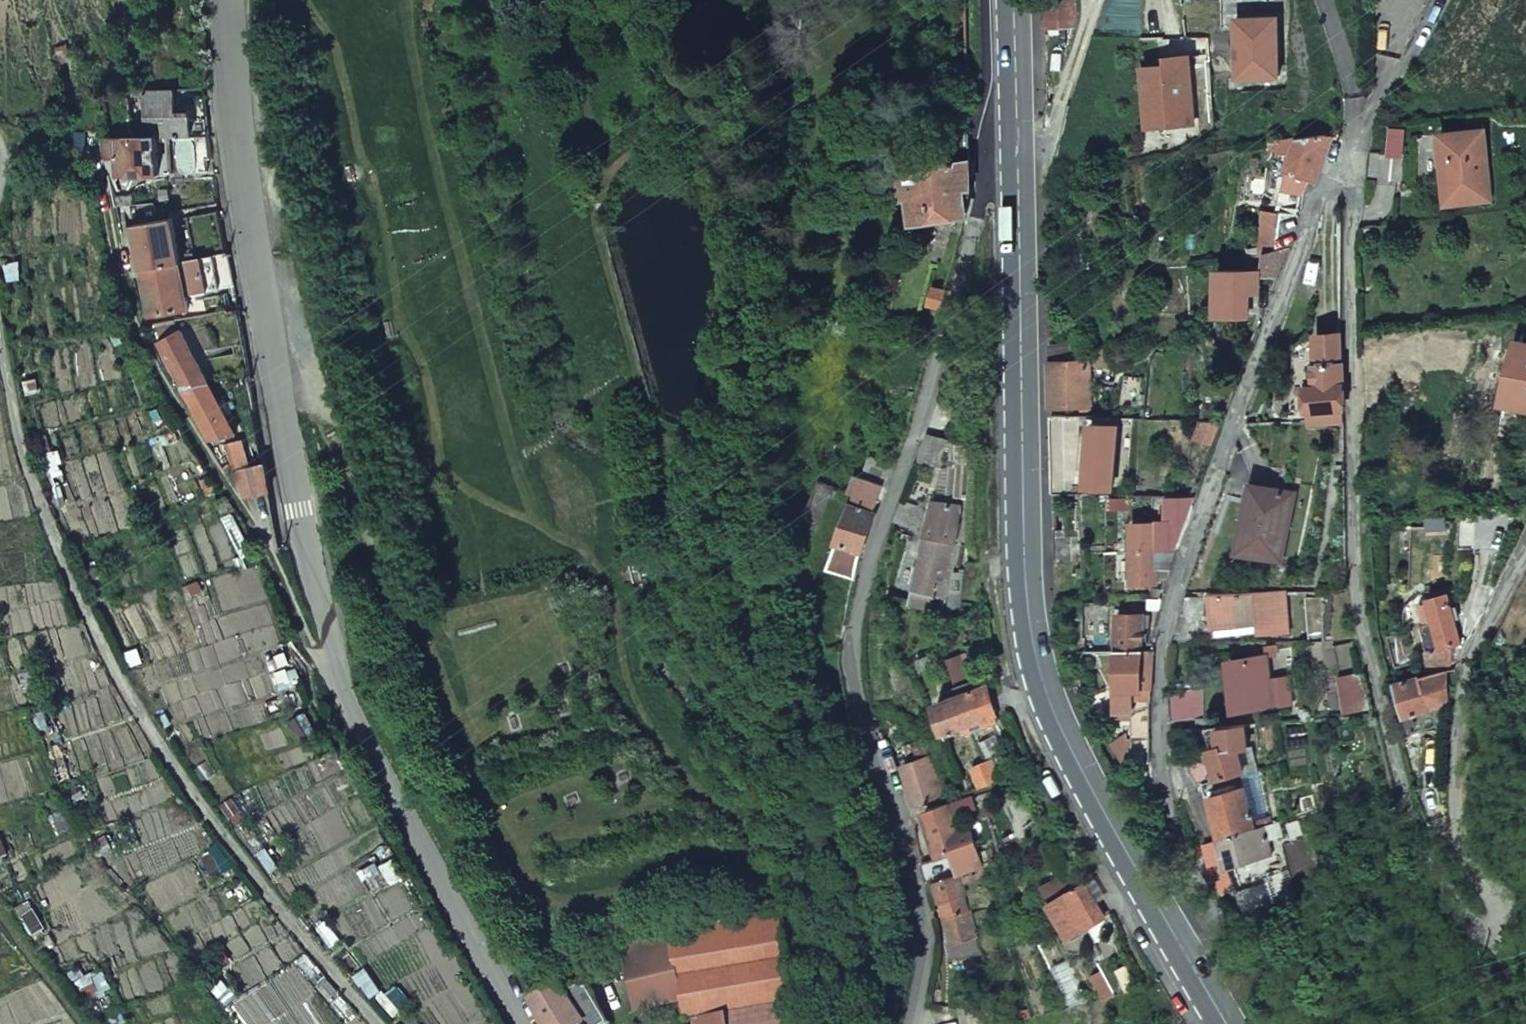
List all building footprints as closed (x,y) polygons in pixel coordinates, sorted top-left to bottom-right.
[(1044,28),(1074,26),(1075,0),(1044,0),(1044,28)] [(1144,68),(1147,113),(1191,126),(1188,59),(1165,60),(1165,67),(1144,68)] [(144,91),(147,138),(155,138),(189,137),(188,115),(173,116),(172,90),(144,91)] [(1147,113),(1147,128),(1191,126),(1147,113)] [(188,115),(189,137),(207,136),(204,115),(188,115)] [(1450,158),(1453,204),(1490,201),(1485,131),(1441,134),(1442,158),(1450,158)] [(937,163),(971,158),(970,133),(936,136),(937,163)] [(1293,153),(1287,169),(1290,170),(1306,177),(1318,181),(1334,138),(1326,134),(1297,138),(1293,153)] [(101,140),(105,160),(116,164),(116,176),(157,175),(155,138),(147,138),(101,140)] [(1269,143),(1270,153),(1278,151),(1278,156),(1293,153),(1297,138),(1269,143)] [(1367,179),(1401,183),(1405,157),(1370,153),(1367,179)] [(905,174),(907,197),(912,196),(917,223),(935,219),(935,216),(969,211),(972,190),(971,158),(937,163),(927,164),(929,171),(905,174)] [(1290,170),(1287,187),(1304,191),(1306,177),(1290,170)] [(112,197),(114,208),(132,206),(132,194),(112,197)] [(1265,212),(1264,254),(1280,250),(1283,216),(1265,212)] [(132,255),(135,272),(139,271),(179,264),(170,220),(132,227),(137,254),(132,255)] [(1280,250),(1264,254),(1262,279),(1278,279),(1290,246),(1280,250)] [(199,259),(205,291),(232,287),(226,255),(199,259)] [(139,271),(148,316),(187,309),(179,264),(139,271)] [(1217,272),(1215,316),(1249,316),(1249,293),(1258,293),(1259,272),(1217,272)] [(934,288),(929,305),(941,310),(945,293),(934,288)] [(194,308),(196,318),(210,314),(215,313),(214,303),(194,308)] [(180,331),(159,344),(182,387),(208,384),(180,331)] [(1322,335),(1323,364),(1342,364),(1342,335),(1322,335)] [(1503,401),(1525,407),(1525,346),(1518,344),(1503,401)] [(1050,345),(1050,361),(1070,361),(1070,350),(1070,345),(1050,345)] [(1050,361),(1051,409),(1091,409),(1090,361),(1070,361),(1050,361)] [(1307,387),(1307,410),(1343,409),(1342,364),(1323,364),(1315,364),(1315,387),(1307,387)] [(208,384),(182,387),(211,441),(236,435),(208,384)] [(1307,410),(1307,422),(1326,420),(1343,419),(1343,409),(1307,410)] [(1051,417),(1051,456),(1081,455),(1081,418),(1051,417)] [(1326,420),(1326,451),(1340,451),(1340,440),(1343,440),(1343,419),(1326,420)] [(1200,421),(1194,437),(1212,444),(1221,422),(1200,421)] [(1093,425),(1087,486),(1110,488),(1117,428),(1093,425)] [(925,436),(917,463),(938,471),(946,444),(925,436)] [(241,440),(227,445),(234,472),(248,468),(248,467),(241,440)] [(855,495),(852,504),(876,514),(894,467),(868,457),(862,477),(855,495)] [(248,468),(255,496),(269,493),(262,464),(248,467),(248,468)] [(855,495),(862,477),(856,475),(849,493),(855,495)] [(819,481),(801,522),(815,529),(833,487),(819,481)] [(965,490),(936,483),(929,517),(921,553),(924,553),(910,606),(930,610),(933,595),(942,597),(954,543),(965,490)] [(1253,489),(1242,551),(1278,558),(1290,496),(1253,489)] [(903,501),(895,522),(915,531),(924,511),(903,501)] [(852,504),(828,568),(854,578),(859,558),(876,514),(852,504)] [(1132,549),(1132,583),(1156,584),(1156,570),(1170,570),(1176,549),(1132,549)] [(1254,593),(1256,627),(1257,628),(1257,636),(1287,634),(1283,592),(1254,593)] [(1213,629),(1256,627),(1254,593),(1207,595),(1210,629),(1213,629)] [(1459,620),(1456,608),(1452,609),(1448,593),(1428,598),(1429,603),(1419,605),(1423,625),(1434,623),(1437,638),(1439,650),(1448,648),(1459,645),(1454,620),(1459,620)] [(1117,613),(1116,651),(1144,650),(1144,614),(1117,613)] [(1421,625),(1427,653),(1439,650),(1437,638),(1434,623),(1423,625),(1421,625)] [(1213,637),(1257,636),(1257,628),(1256,627),(1213,629),(1210,629),(1210,632),(1213,632),(1213,637)] [(1276,646),(1263,647),(1264,657),(1267,657),(1278,655),(1276,646)] [(937,701),(947,736),(949,736),(999,721),(988,686),(978,689),(975,681),(981,679),(976,648),(949,656),(960,694),(937,701)] [(1434,660),(1439,674),(1453,671),(1448,648),(1439,650),(1427,653),(1428,661),(1434,660)] [(1116,651),(1116,691),(1143,691),(1144,650),(1116,651)] [(1116,691),(1116,700),(1151,700),(1154,650),(1144,650),(1143,691),(1116,691)] [(1239,712),(1273,707),(1293,704),(1290,678),(1270,681),(1267,657),(1264,657),(1232,661),(1239,712)] [(1397,684),(1406,717),(1430,711),(1449,706),(1448,672),(1439,674),(1397,684)] [(1168,693),(1173,724),(1208,719),(1203,688),(1168,693)] [(1131,715),(1131,739),(1150,739),(1151,700),(1116,700),(1115,715),(1131,715)] [(1430,711),(1406,717),(1411,735),(1434,728),(1430,711)] [(1214,759),(1220,780),(1241,774),(1245,773),(1237,749),(1249,748),(1246,726),(1217,729),(1221,748),(1211,749),(1214,759)] [(912,749),(917,763),(933,758),(928,744),(912,749)] [(903,768),(915,806),(945,796),(933,758),(917,763),(903,768)] [(971,766),(981,788),(1001,780),(992,759),(971,766)] [(1189,766),(1198,786),(1201,785),(1220,780),(1214,759),(1189,766)] [(1201,785),(1205,799),(1210,798),(1245,788),(1241,774),(1220,780),(1201,785)] [(1210,798),(1221,840),(1257,830),(1245,788),(1210,798)] [(924,812),(939,855),(963,847),(954,821),(950,808),(949,804),(924,812)] [(954,821),(963,847),(976,843),(967,817),(954,821)] [(1428,823),(1430,831),(1443,839),(1444,824),(1428,823)] [(1265,828),(1269,842),(1285,838),(1282,824),(1265,828)] [(1221,840),(1228,869),(1272,855),(1269,842),(1265,828),(1257,830),(1221,840)] [(1206,844),(1213,873),(1228,869),(1221,840),(1206,844)] [(939,855),(940,859),(953,856),(969,851),(974,871),(983,868),(985,868),(976,843),(963,847),(939,855)] [(953,856),(958,875),(974,871),(969,851),(953,856)] [(922,864),(926,881),(937,881),(958,875),(953,856),(940,859),(922,864)] [(937,881),(946,917),(968,910),(958,875),(937,881)] [(1107,916),(1087,883),(1079,887),(1074,880),(1056,890),(1060,898),(1050,903),(1071,937),(1107,916)] [(1239,895),(1244,910),(1275,901),(1270,884),(1239,895)] [(958,959),(980,953),(980,951),(975,937),(968,910),(946,917),(953,939),(944,942),(947,954),(958,959)] [(779,911),(628,942),(629,945),(629,949),(629,951),(627,954),(624,956),(626,963),(635,1010),(682,996),(687,1022),(696,1020),(697,1023),(796,1023),(779,911)] [(531,1002),(542,1023),(582,1023),(583,1023),(609,1023),(585,983),(565,994),(560,985),(531,1002)] [(986,1015),(978,1017),(974,1000),(956,1003),(960,1023),(987,1023),(986,1015)]
